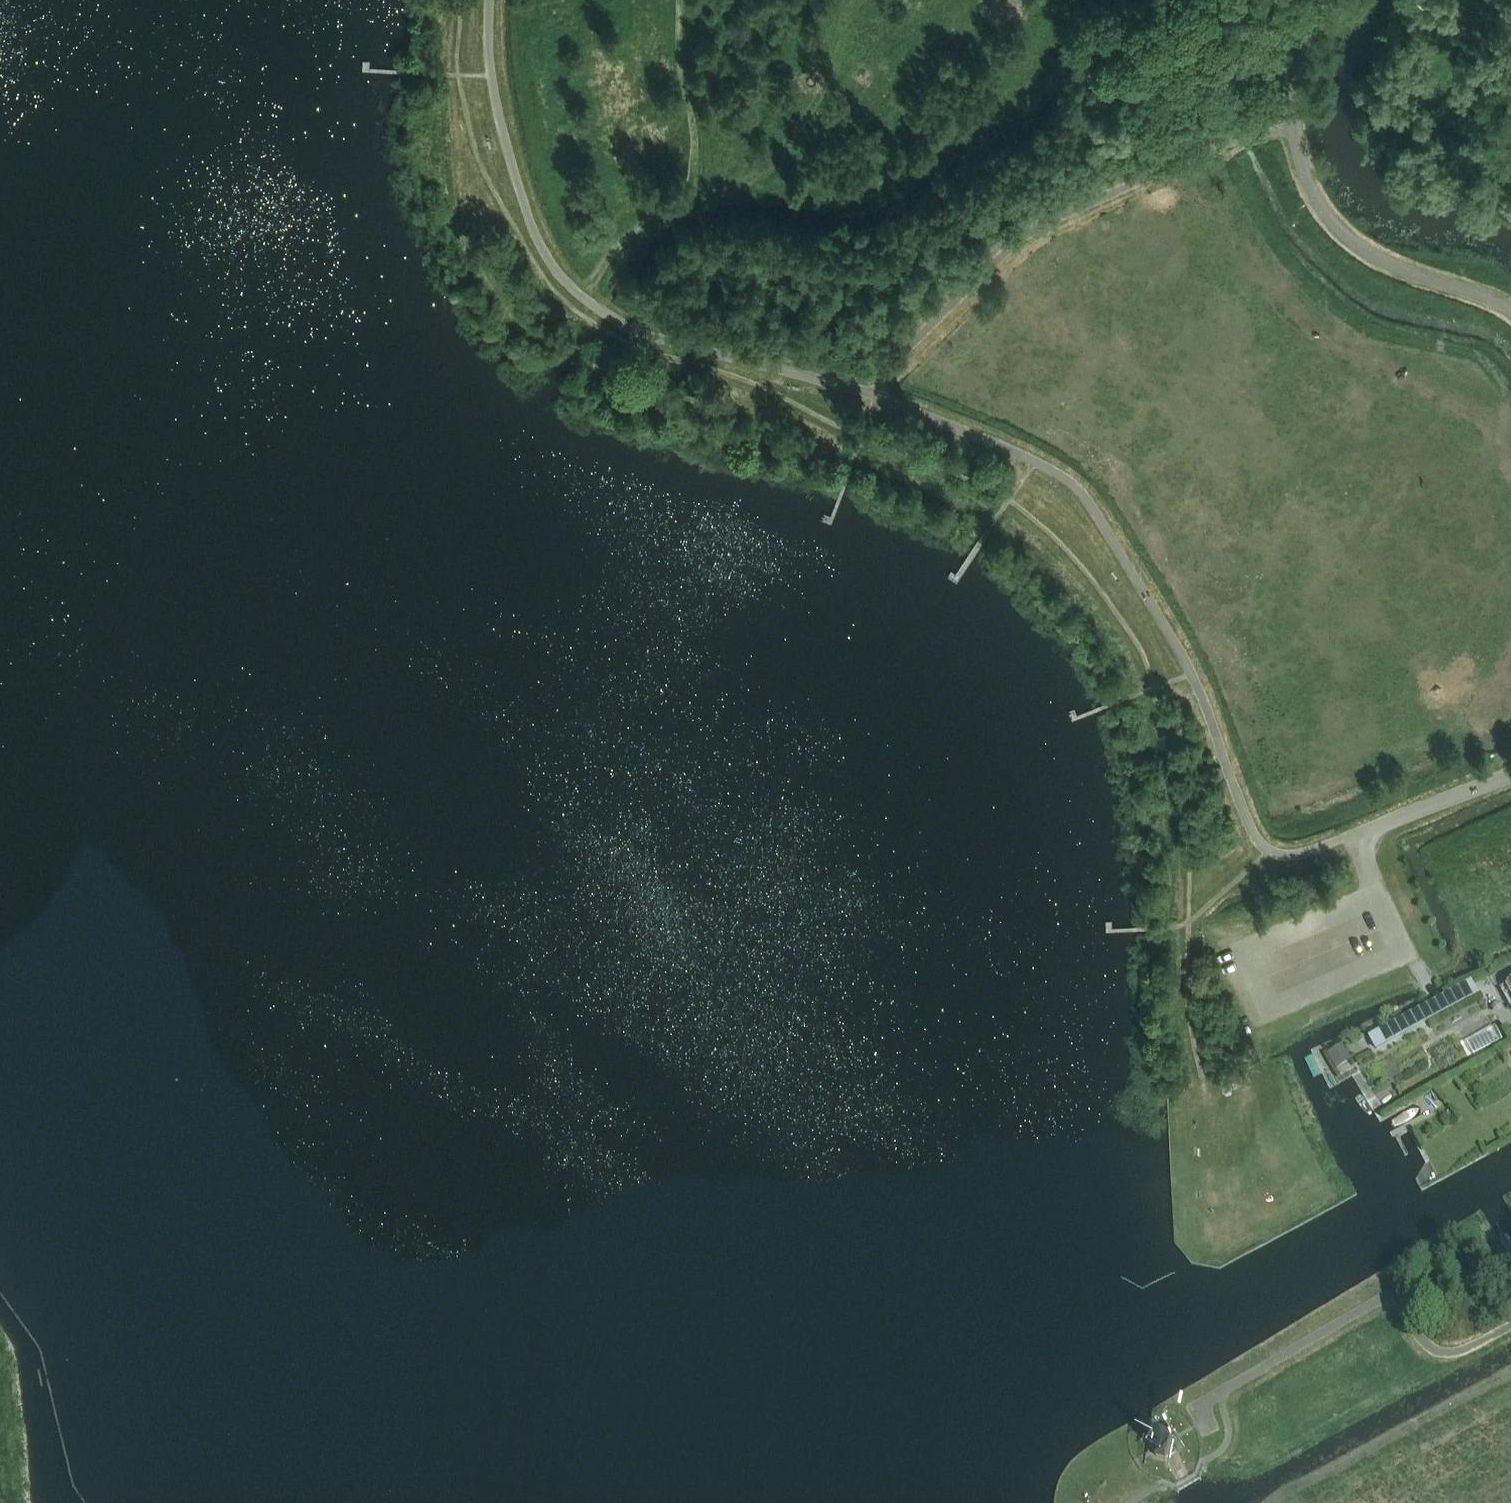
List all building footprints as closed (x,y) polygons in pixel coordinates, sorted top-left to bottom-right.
[(1439,1014),(1445,1030),(1487,1013),(1481,998),(1439,1014)] [(1416,1030),(1438,1019),(1430,1005),(1409,1016),(1416,1030)] [(1350,1061),(1341,1045),(1326,1053),(1335,1069),(1350,1061)] [(1154,1434),(1151,1447),(1157,1457),(1167,1458),(1173,1453),(1177,1450),(1179,1442),(1173,1433),(1163,1429),(1160,1430),(1154,1434)]
